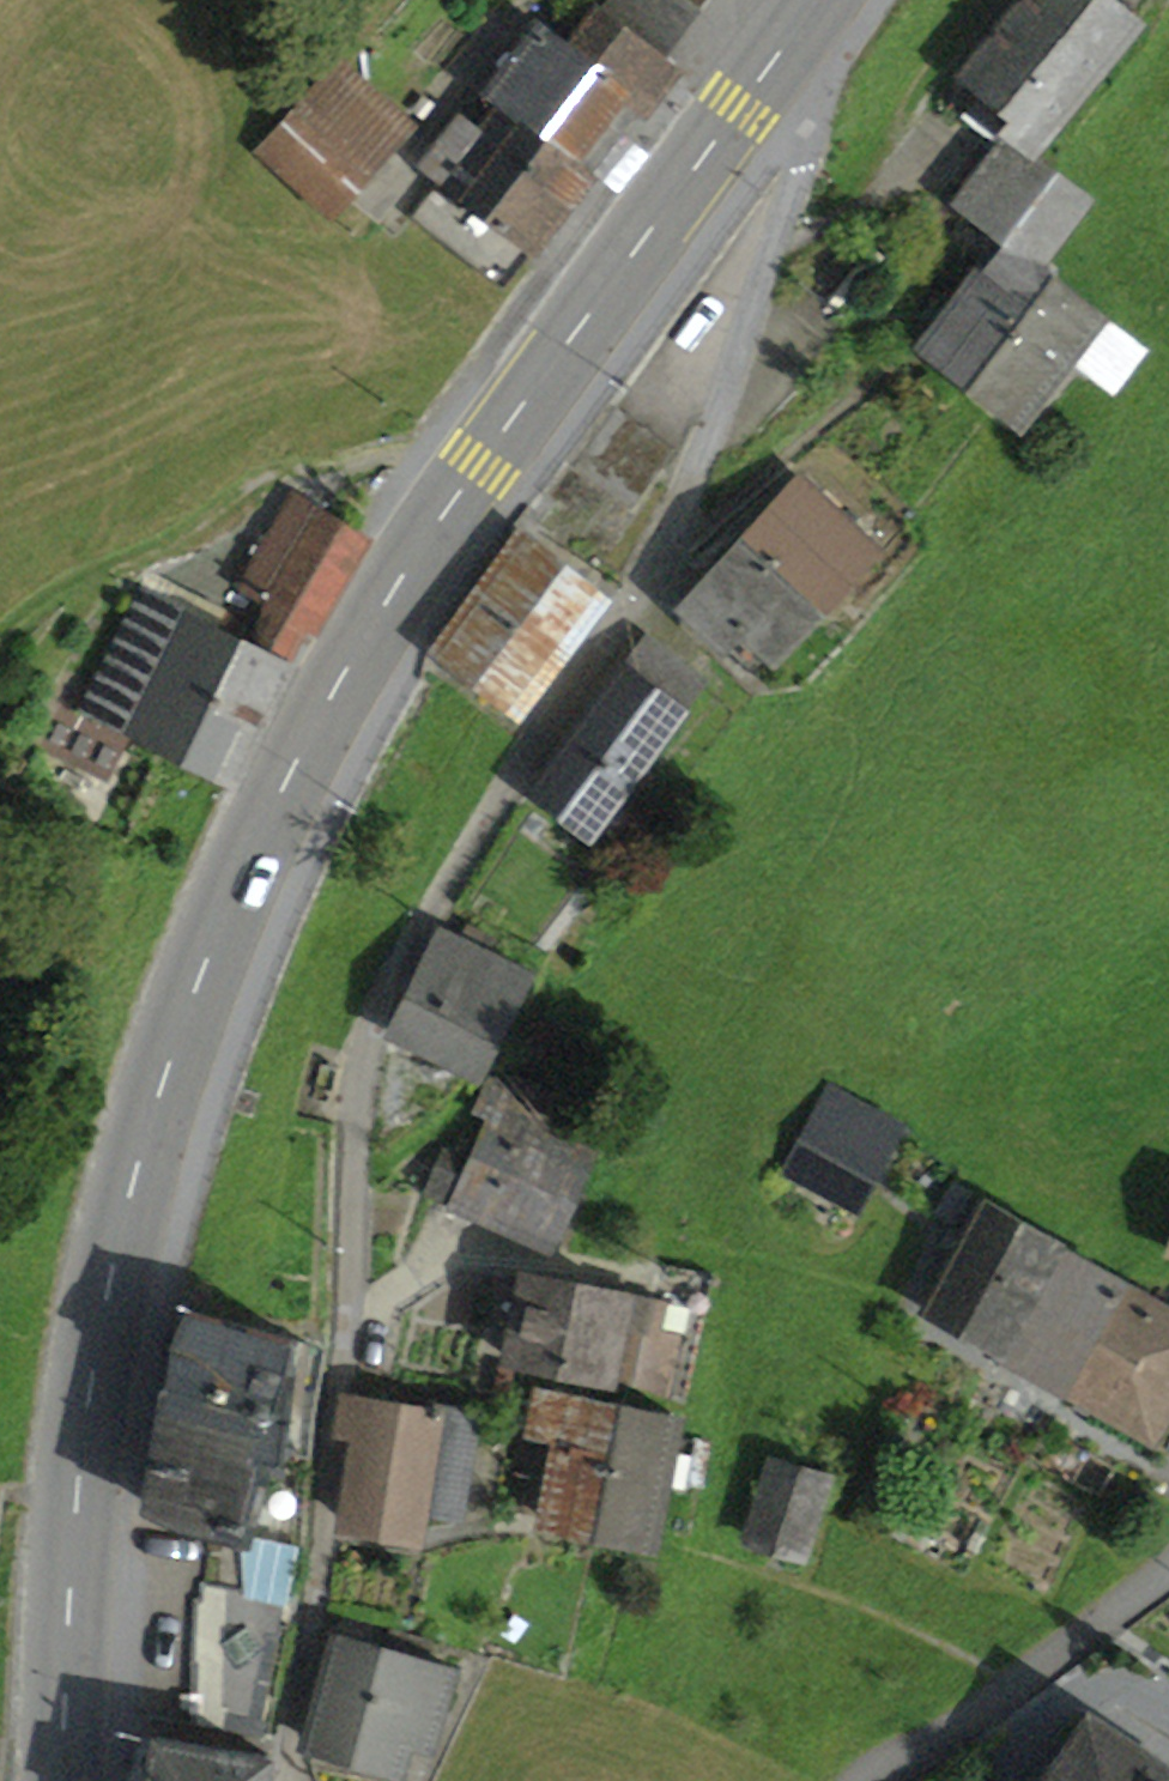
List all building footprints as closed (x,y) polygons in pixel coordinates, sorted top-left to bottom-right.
[(539,26),(486,96),(498,105),(479,130),(456,112),(428,149),(451,167),(443,178),(465,196),(533,248),(592,172),(588,169),(673,65),(654,51),(694,0),(605,0),(568,49),(539,26)] [(962,73),(986,93),(967,116),(1006,148),(1014,138),(1032,153),(1138,23),(1110,0),(1023,0),(962,73)] [(263,147),(327,208),(400,125),(333,67),(263,147)] [(1056,269),(1042,258),(1089,196),(1032,153),(1014,138),(1006,148),(960,207),(966,211),(994,229),(982,245),(998,256),(989,267),(928,342),(970,375),(1045,281),(1048,283),(1056,269)] [(443,178),(451,167),(428,149),(419,161),(443,178)] [(504,286),(533,248),(465,196),(458,205),(434,187),(412,215),(504,286)] [(998,256),(982,245),(994,229),(966,211),(950,235),(989,267),(998,256)] [(1096,309),(1090,317),(1048,283),(1045,281),(970,375),(1019,415),(1071,350),(1114,385),(1142,347),(1096,309)] [(574,466),(632,508),(675,450),(617,407),(574,466)] [(869,545),(799,478),(743,539),(812,605),(869,545)] [(268,600),(266,626),(296,641),(305,622),(315,628),(367,536),(293,493),(240,584),(268,600)] [(440,648),(516,709),(601,598),(529,538),(440,648)] [(682,606),(750,670),(812,605),(743,539),(682,606)] [(123,724),(180,752),(232,638),(142,595),(99,686),(84,679),(52,745),(101,769),(123,724)] [(285,664),(296,641),(266,626),(256,650),(232,638),(180,752),(234,777),(285,664)] [(648,641),(536,789),(588,829),(702,683),(648,641)] [(32,736),(52,745),(84,679),(64,669),(32,736)] [(467,925),(461,939),(441,930),(390,1028),(474,1070),(524,969),(486,951),(492,938),(467,925)] [(524,1022),(555,1044),(567,1026),(536,1004),(524,1022)] [(472,1112),(488,1120),(478,1139),(567,1185),(590,1134),(538,1111),(540,1103),(547,1102),(545,1091),(538,1092),(515,1077),(510,1086),(487,1077),(472,1112)] [(833,1089),(789,1168),(849,1204),(896,1122),(833,1089)] [(480,1217),(543,1240),(567,1185),(478,1139),(474,1138),(462,1161),(438,1149),(419,1184),(480,1217)] [(940,1208),(955,1216),(964,1200),(949,1192),(940,1208)] [(999,1345),(1057,1248),(1060,1242),(982,1199),(925,1304),(999,1345)] [(996,1350),(1075,1394),(1134,1291),(1057,1248),(999,1345),(996,1350)] [(642,1328),(649,1300),(525,1277),(509,1357),(607,1377),(612,1360),(671,1371),(678,1334),(659,1331),(642,1328)] [(1134,1291),(1075,1394),(1095,1405),(1093,1409),(1116,1422),(1118,1419),(1152,1438),(1168,1407),(1168,1310),(1134,1291)] [(642,1328),(659,1331),(664,1302),(649,1300),(642,1328)] [(285,1450),(298,1440),(309,1343),(186,1310),(149,1469),(156,1471),(148,1503),(158,1506),(157,1510),(210,1523),(242,1531),(259,1466),(283,1473),(285,1450)] [(560,1441),(545,1519),(596,1529),(622,1403),(545,1389),(534,1437),(560,1441)] [(456,1514),(475,1415),(345,1394),(343,1431),(365,1435),(344,1519),(411,1530),(416,1506),(456,1514)] [(667,1436),(672,1412),(622,1403),(596,1529),(647,1539),(659,1478),(682,1483),(691,1440),(667,1436)] [(773,1457),(750,1536),(801,1553),(826,1473),(773,1457)] [(273,1594),(246,1589),(243,1534),(242,1531),(210,1523),(205,1581),(201,1581),(199,1598),(194,1597),(191,1722),(224,1728),(226,1712),(260,1717),(277,1629),(266,1627),(271,1601),(273,1594)] [(271,1601),(286,1604),(297,1544),(243,1534),(246,1589),(273,1594),(271,1601)] [(432,1742),(454,1668),(423,1658),(428,1641),(393,1632),(388,1648),(339,1633),(306,1740),(395,1766),(404,1734),(432,1742)] [(224,1728),(259,1733),(262,1717),(260,1717),(226,1712),(224,1728)] [(1089,1714),(1055,1765),(1041,1755),(1024,1780),(1168,1780),(1168,1770),(1089,1714)] [(145,1780),(265,1780),(270,1755),(153,1735),(145,1780)]
